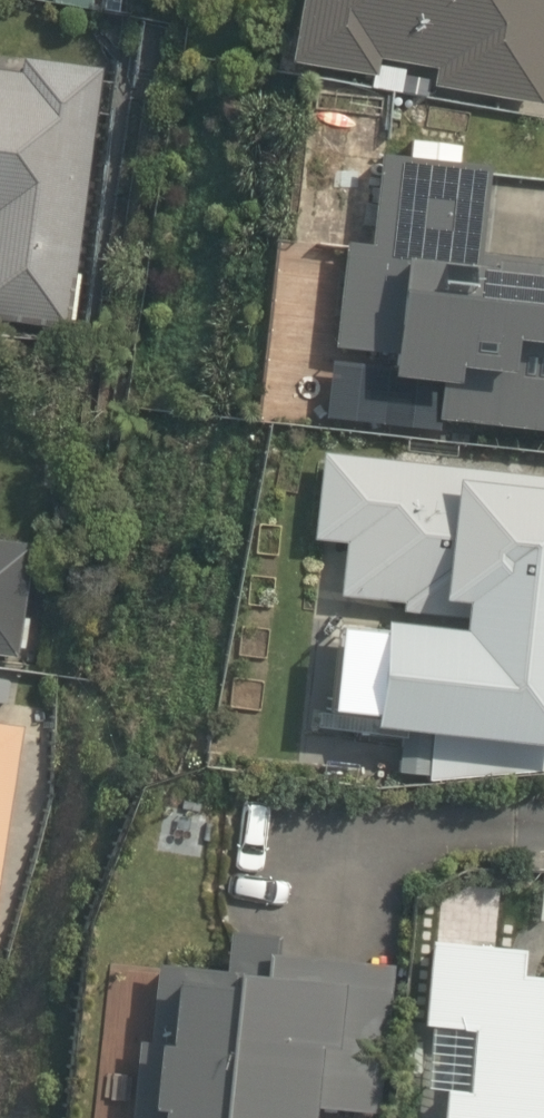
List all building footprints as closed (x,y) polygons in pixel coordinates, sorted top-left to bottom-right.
[(296,65),(388,83),(391,66),(439,75),(436,92),(541,111),(543,94),(543,0),(308,0),(296,65)] [(76,334),(104,66),(0,55),(0,326),(76,334)] [(385,162),(374,246),(353,243),(339,349),(407,358),(402,391),(451,398),(446,435),(543,448),(543,267),(489,259),(500,178),(385,162)] [(322,451),(318,542),(348,543),(345,603),(402,606),(401,619),(458,622),(452,746),(471,747),(470,778),(543,781),(543,765),(543,461),(322,451)] [(15,672),(34,535),(0,530),(0,670),(15,672)] [(24,731),(0,728),(0,890),(24,731)] [(454,1095),(451,1117),(543,1117),(543,974),(534,973),(537,944),(436,934),(426,1032),(482,1038),(476,1097),(454,1095)] [(397,966),(276,959),(275,983),(156,975),(151,1047),(139,1046),(134,1117),(388,1117),(397,966)]
